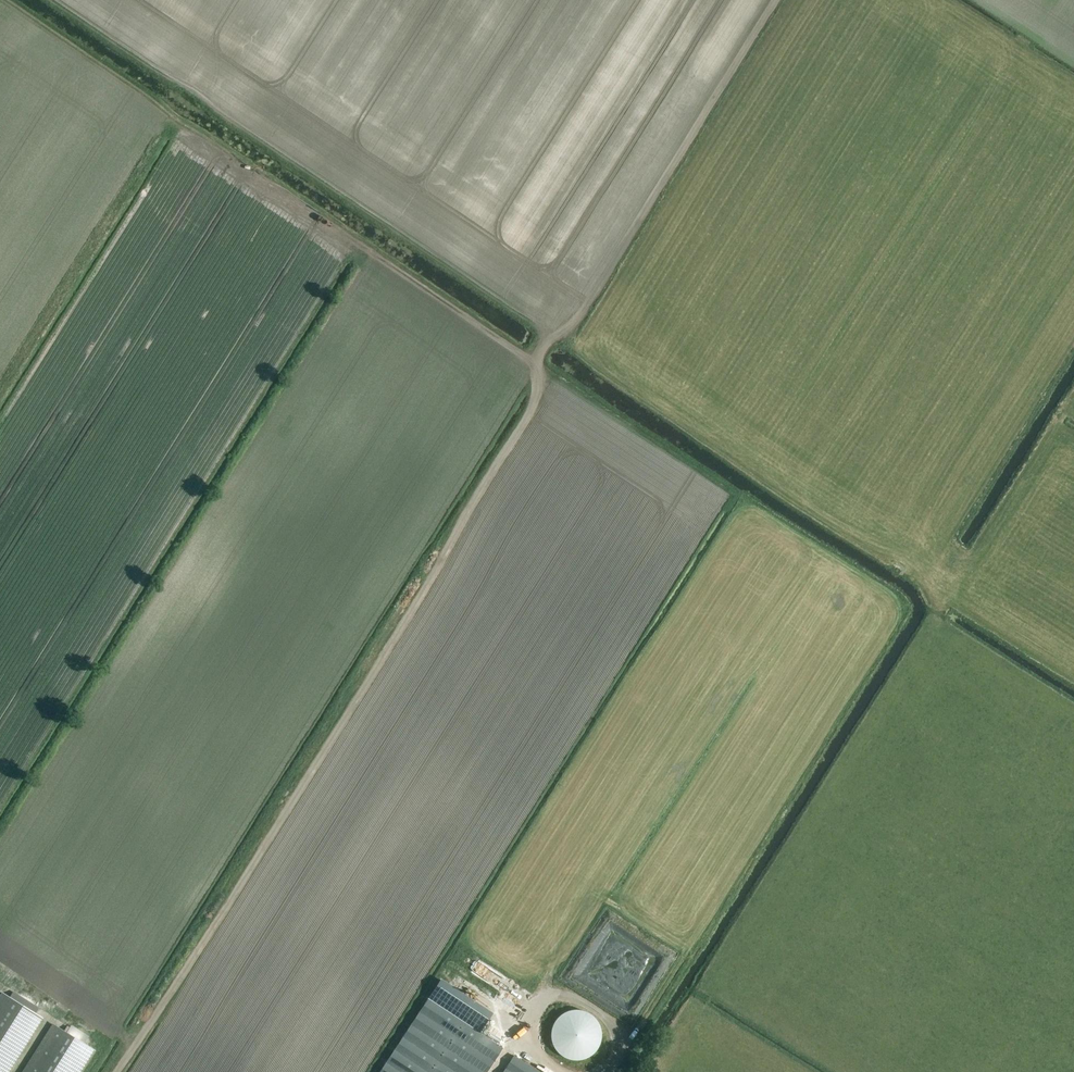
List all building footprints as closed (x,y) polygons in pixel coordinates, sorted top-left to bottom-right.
[(35,1013),(37,1010),(12,994),(9,997),(3,993),(0,998),(0,1071),(8,1071),(42,1017),(35,1013)] [(504,1049),(428,999),(379,1071),(489,1071),(504,1049)] [(576,1060),(579,1060),(582,1060),(585,1059),(588,1058),(590,1057),(593,1055),(595,1053),(597,1051),(599,1049),(600,1046),(602,1044),(602,1041),(603,1038),(603,1035),(603,1032),(602,1029),(602,1027),(600,1024),(599,1021),(597,1019),(595,1017),(593,1015),(591,1013),(588,1012),(585,1011),(582,1010),(579,1010),(576,1010),(574,1010),(571,1011),(568,1012),(565,1013),(563,1015),(561,1017),(559,1019),(557,1021),(555,1024),(554,1027),(553,1029),(553,1032),(553,1035),(553,1038),(553,1041),(554,1044),(555,1046),(557,1049),(559,1051),(561,1053),(563,1055),(565,1057),(568,1058),(571,1059),(574,1060),(576,1060)] [(84,1044),(88,1037),(67,1024),(63,1031),(52,1024),(21,1071),(84,1071),(97,1052),(84,1044)] [(516,1056),(505,1071),(540,1071),(516,1056)]
